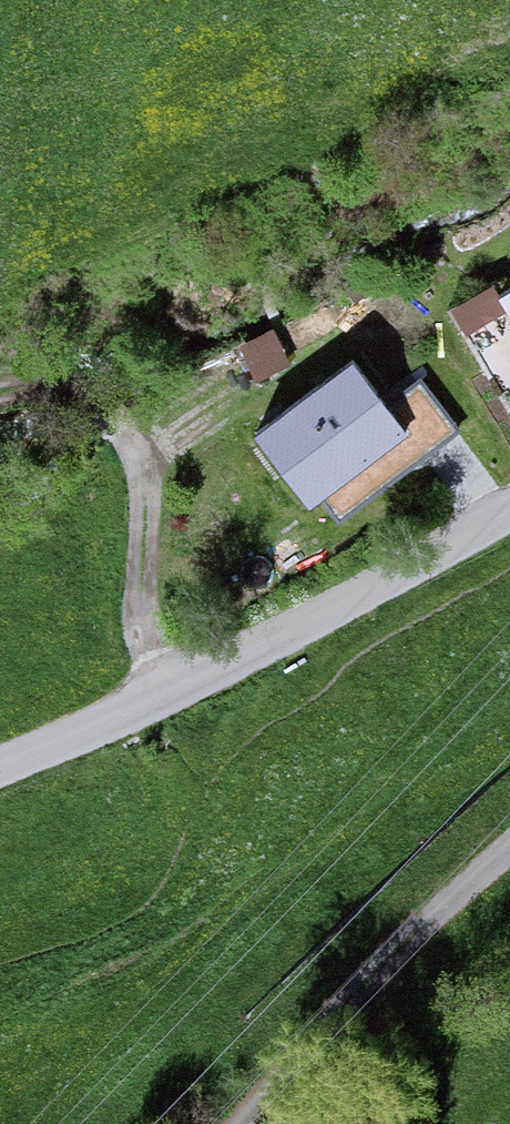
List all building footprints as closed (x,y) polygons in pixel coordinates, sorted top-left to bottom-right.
[(493,292),(509,321),(509,283),(493,292)] [(408,431),(357,360),(255,432),(306,504),(408,431)] [(436,391),(402,412),(430,456),(464,434),(436,391)]
